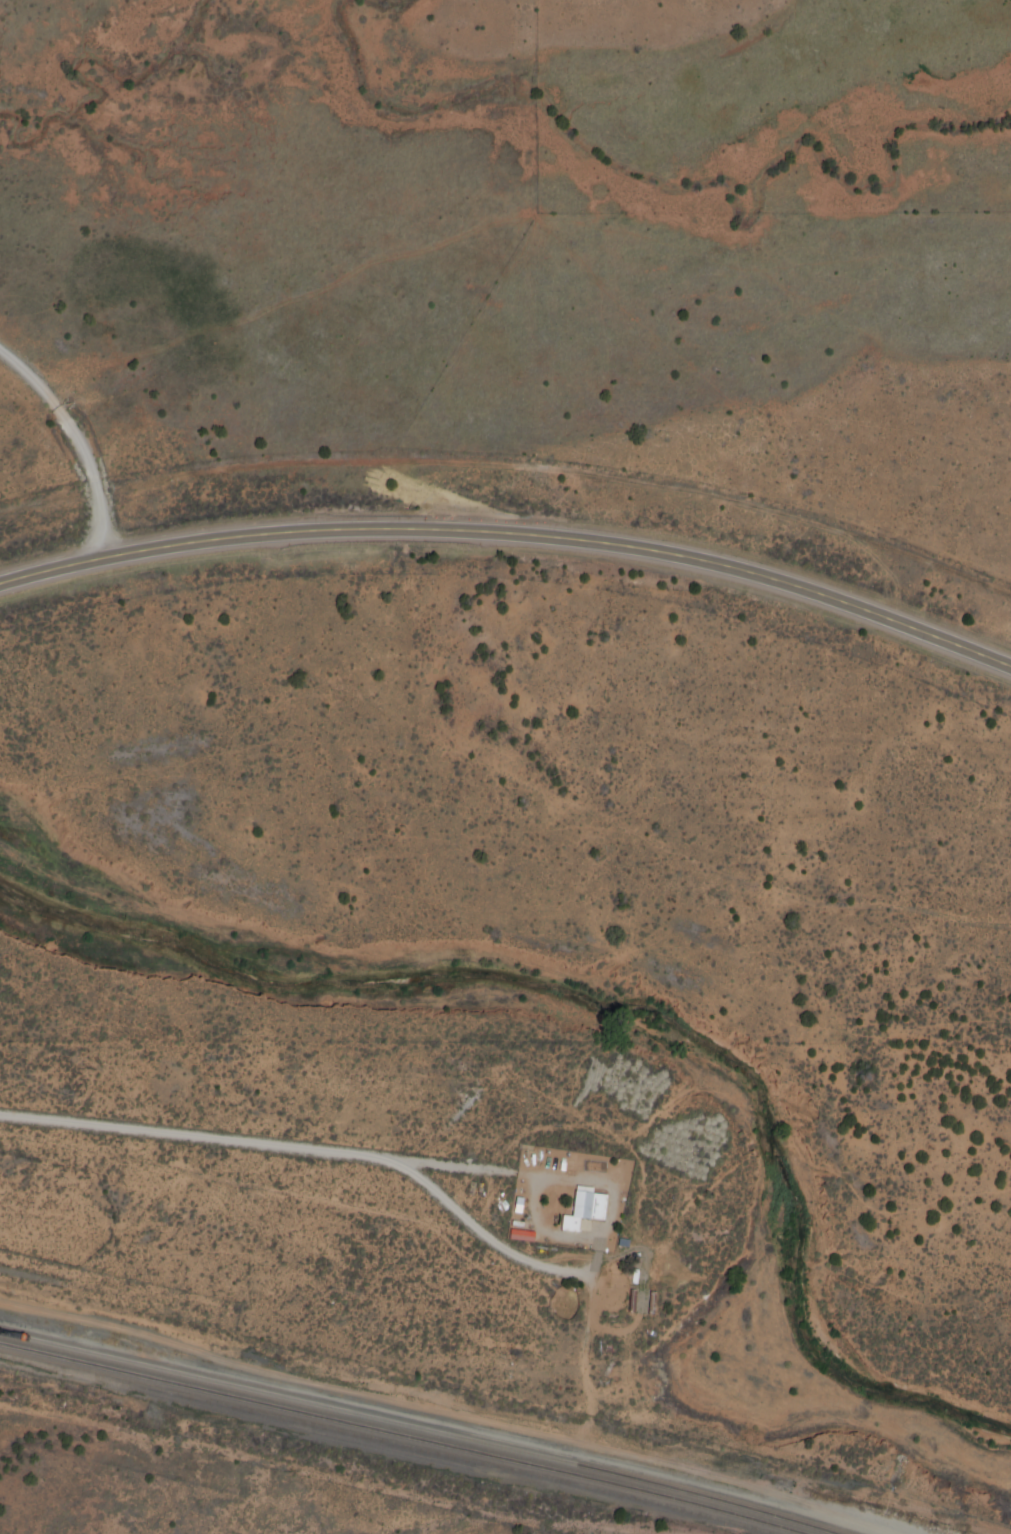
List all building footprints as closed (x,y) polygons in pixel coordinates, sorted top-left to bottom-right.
[(567,1218),(559,1217),(557,1232),(575,1234),(576,1221),(600,1223),(602,1197),(588,1195),(589,1189),(570,1188),(567,1218)] [(506,1242),(529,1242),(529,1232),(506,1232),(506,1242)]
